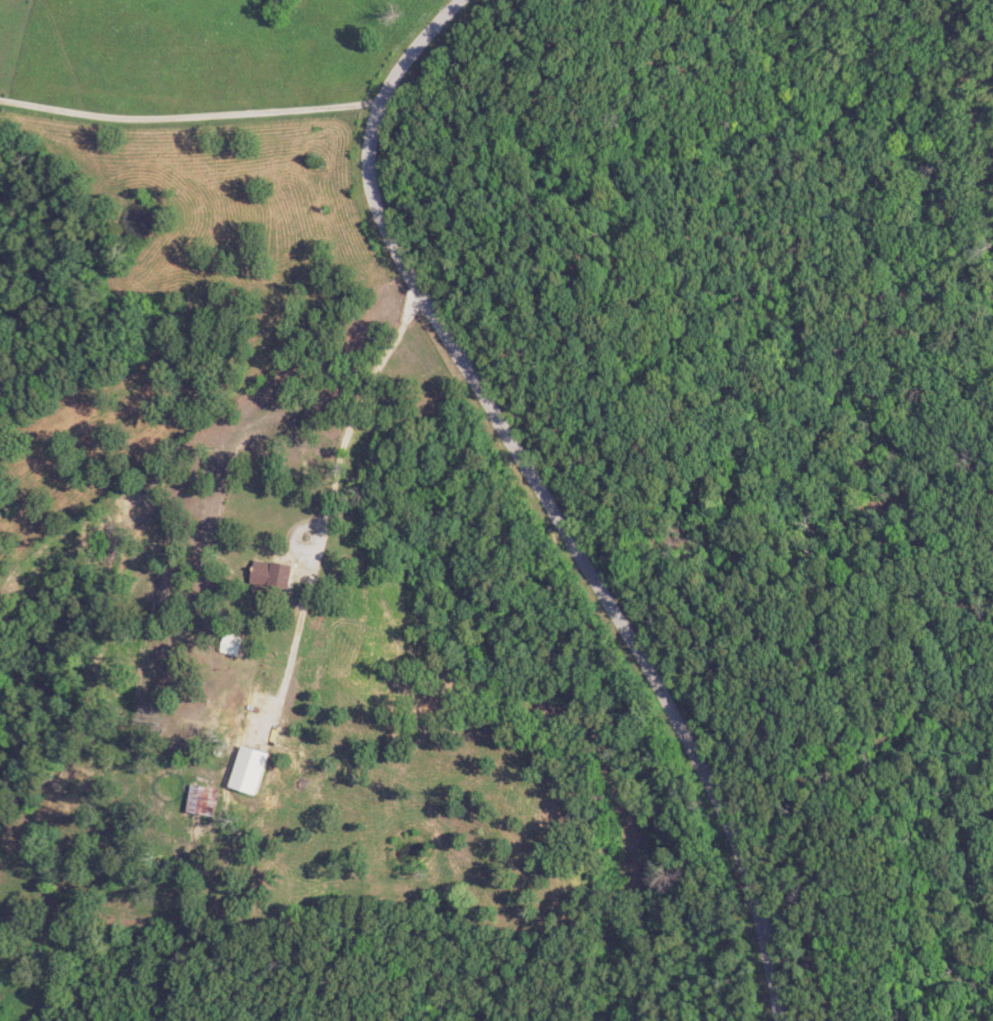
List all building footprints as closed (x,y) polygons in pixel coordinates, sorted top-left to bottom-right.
[(255,581),(293,592),(300,566),(279,560),(278,564),(261,559),(255,581)] [(276,753),(247,745),(235,787),(263,795),(276,753)] [(191,812),(217,816),(222,789),(195,785),(191,812)]
